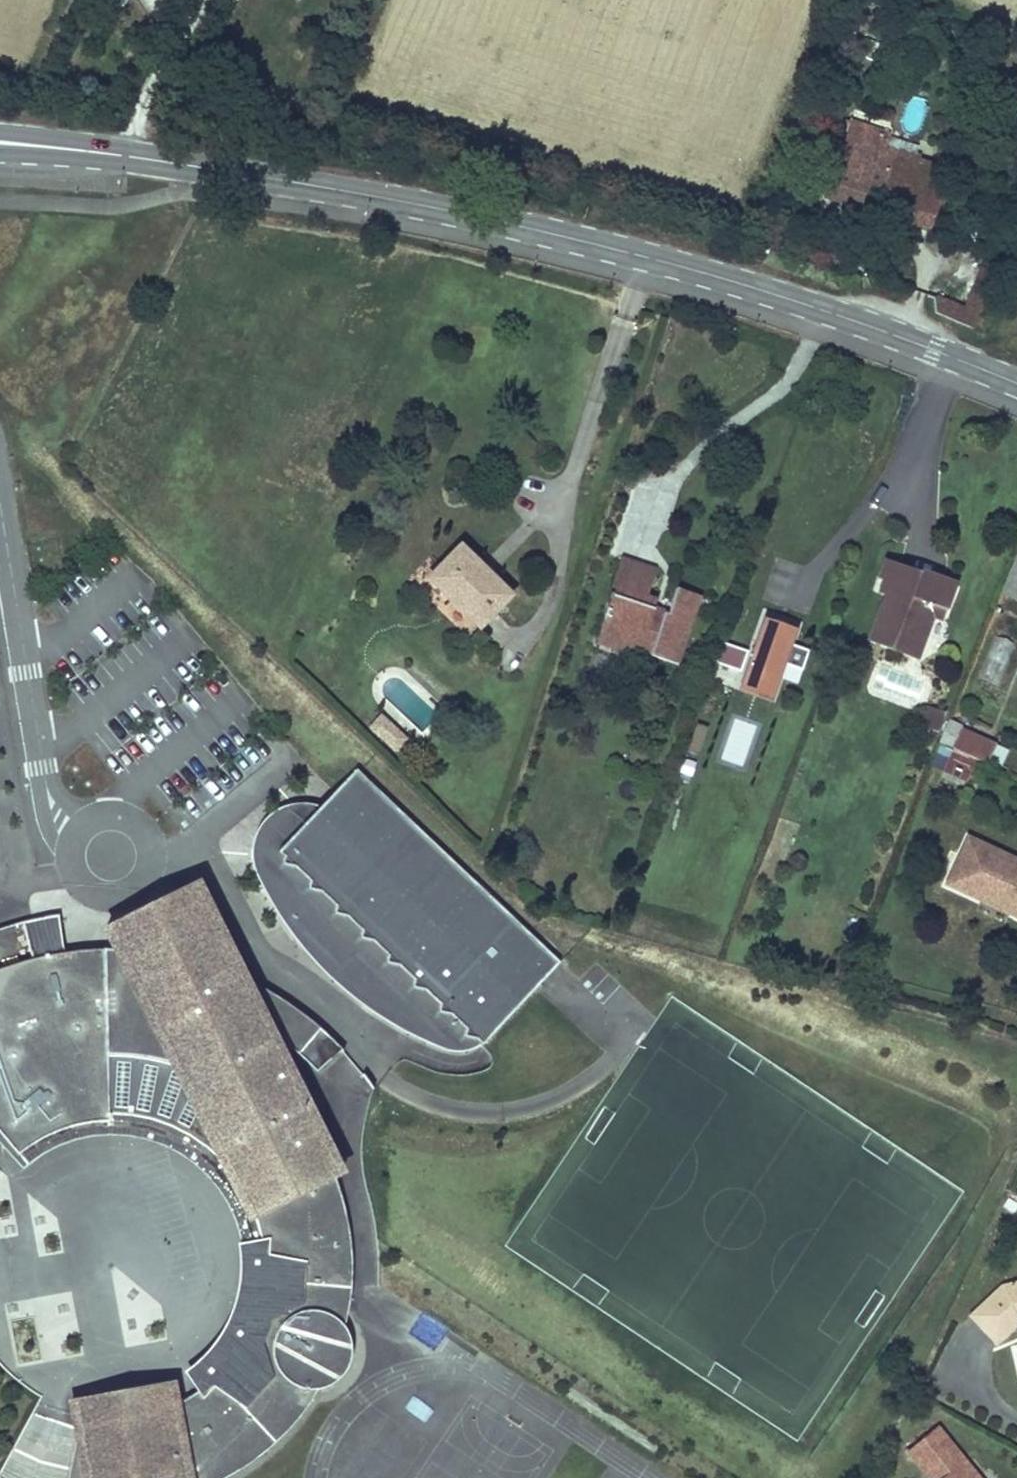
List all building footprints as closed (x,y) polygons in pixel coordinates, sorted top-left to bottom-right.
[(818,197),(891,220),(913,156),(858,137),(861,126),(844,120),(818,197)] [(891,220),(927,232),(948,168),(913,156),(891,220)] [(966,306),(928,296),(923,314),(978,327),(987,292),(971,287),(966,306)] [(421,577),(476,631),(512,595),(457,541),(421,577)] [(643,655),(681,666),(702,603),(679,595),(671,618),(658,614),(661,605),(651,603),(661,574),(623,562),(613,589),(618,591),(627,594),(621,612),(612,609),(604,634),(645,648),(643,655)] [(909,662),(924,622),(928,610),(946,616),(952,593),(882,568),(873,592),(887,597),(884,606),(869,648),(909,662)] [(612,609),(621,612),(627,594),(618,591),(612,609)] [(869,601),(884,606),(887,597),(873,592),(869,601)] [(942,627),(946,616),(928,610),(924,622),(934,625),(942,627)] [(909,662),(919,666),(934,625),(924,622),(909,662)] [(798,669),(814,675),(822,655),(805,649),(809,636),(779,626),(759,685),(789,696),(798,669)] [(643,655),(645,648),(604,634),(601,646),(641,660),(643,655)] [(728,674),(750,683),(760,658),(736,650),(728,674)] [(784,707),(789,696),(759,685),(754,696),(784,707)] [(395,756),(409,741),(381,716),(367,731),(395,756)] [(920,741),(934,746),(943,724),(927,719),(920,741)] [(941,750),(952,755),(961,734),(950,729),(941,750)] [(952,755),(986,770),(995,749),(961,734),(952,755)] [(476,1048),(554,964),(352,772),(273,854),(476,1048)] [(995,855),(992,862),(981,857),(984,850),(962,840),(941,886),(979,904),(985,894),(1005,902),(1001,913),(1016,919),(1016,864),(995,855)] [(981,857),(992,862),(995,855),(984,850),(981,857)] [(208,1477),(229,1466),(250,1451),(268,1436),(284,1421),(299,1403),(311,1383),(325,1381),(336,1375),(344,1363),(348,1348),(345,1334),(339,1322),(345,1297),(348,1265),(347,1232),(343,1204),(331,1169),(291,1086),(335,1041),(310,1019),(290,1002),(262,983),(234,972),(181,873),(84,922),(94,944),(56,947),(50,910),(14,916),(23,955),(0,963),(0,1141),(16,1160),(25,1154),(41,1145),(59,1137),(82,1132),(105,1130),(125,1132),(147,1138),(164,1146),(182,1157),(195,1167),(207,1180),(219,1197),(228,1215),(233,1238),(227,1240),(228,1254),(228,1271),(225,1293),(219,1312),(209,1331),(195,1349),(173,1369),(188,1390),(167,1400),(163,1380),(50,1397),(53,1411),(29,1402),(0,1458),(0,1469),(26,1477),(207,1477),(208,1477)] [(1001,913),(1005,902),(985,894),(979,904),(1001,913)] [(1008,1284),(1016,1322),(1016,1282),(1008,1284)] [(1008,1284),(999,1286),(966,1316),(994,1346),(1016,1324),(1016,1322),(1008,1284)] [(957,1460),(931,1426),(904,1446),(928,1477),(959,1477),(950,1465),(957,1460)] [(957,1460),(950,1465),(959,1477),(971,1477),(957,1460)]
